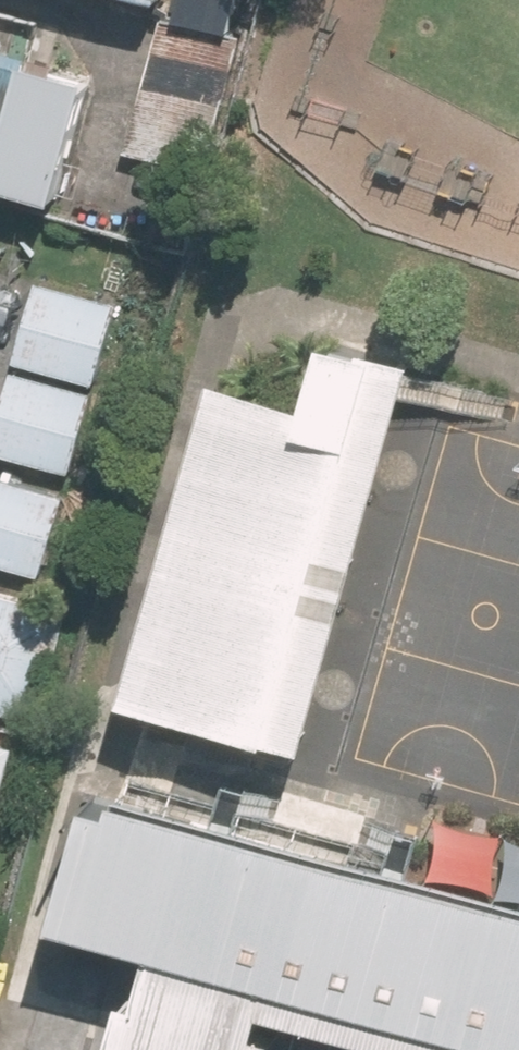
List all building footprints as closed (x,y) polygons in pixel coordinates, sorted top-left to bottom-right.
[(52,188),(45,213),(159,246),(179,177),(212,187),(254,40),(159,13),(130,113),(97,103),(109,63),(0,32),(0,173),(52,188)] [(124,272),(42,258),(24,357),(106,372),(124,272)] [(334,384),(242,357),(145,686),(329,740),(446,342),(354,315),(334,384)] [(16,362),(0,437),(0,451),(79,468),(98,380),(16,362)] [(0,468),(0,555),(50,568),(72,487),(0,468)] [(32,594),(0,586),(0,701),(28,708),(37,673),(32,594)] [(0,709),(0,892),(46,722),(0,709)] [(95,775),(52,922),(159,953),(131,1049),(264,1049),(280,996),(456,1047),(455,1049),(518,1049),(518,898),(95,775)]
